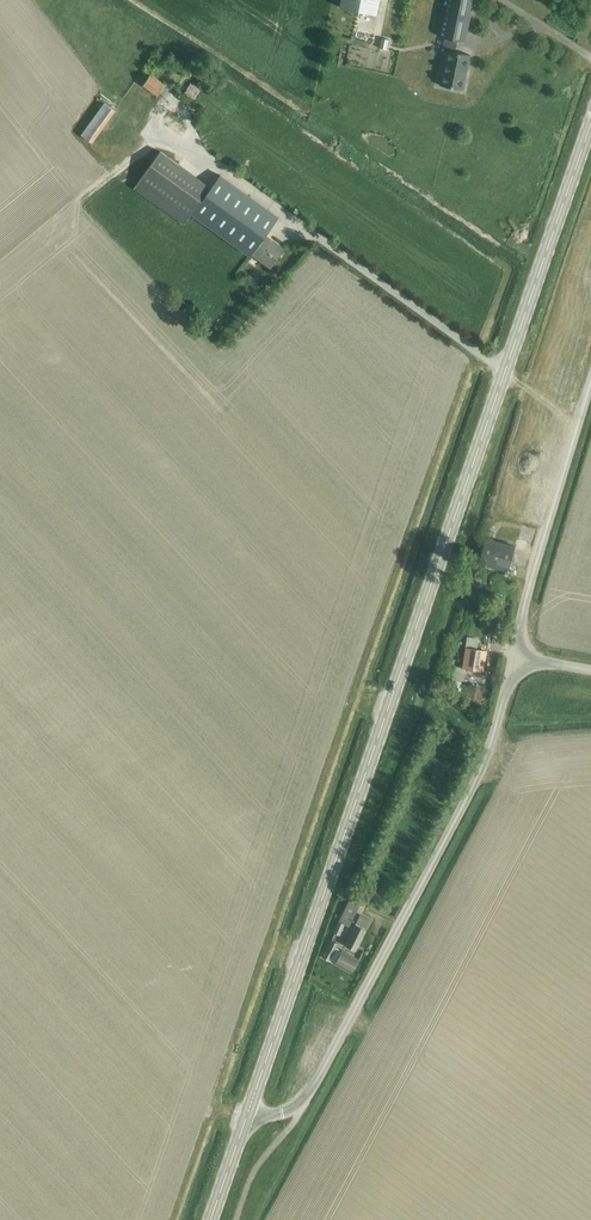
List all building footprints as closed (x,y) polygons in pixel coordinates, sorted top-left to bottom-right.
[(339,7),(376,15),(379,0),(341,0),(339,7)] [(473,0),(447,0),(440,37),(444,38),(442,50),(447,51),(447,50),(454,52),(457,40),(464,42),(473,0)] [(382,38),(379,48),(386,50),(388,40),(382,38)] [(470,55),(454,52),(447,50),(447,51),(440,85),(463,90),(470,55)] [(164,85),(149,75),(142,85),(157,95),(164,85)] [(115,110),(104,103),(81,135),(91,143),(115,110)] [(278,217),(219,175),(210,188),(160,151),(133,188),(182,223),(189,213),(250,256),(252,253),(270,266),(282,248),(265,236),(278,217)] [(508,572),(515,546),(485,539),(478,564),(508,572)] [(467,637),(465,649),(477,651),(478,639),(467,637)] [(484,670),(487,652),(477,651),(465,649),(462,648),(461,653),(464,654),(463,662),(462,667),(484,670)] [(446,659),(443,674),(449,675),(451,665),(453,665),(454,660),(446,659)] [(471,687),(474,676),(462,674),(460,685),(471,687)] [(338,921),(334,932),(340,935),(344,924),(349,926),(361,902),(351,897),(339,921),(338,921)] [(345,945),(355,951),(371,920),(360,915),(345,945)] [(338,943),(332,940),(325,953),(323,952),(322,954),(324,954),(322,957),(352,973),(359,959),(341,950),(336,947),(338,943)]
